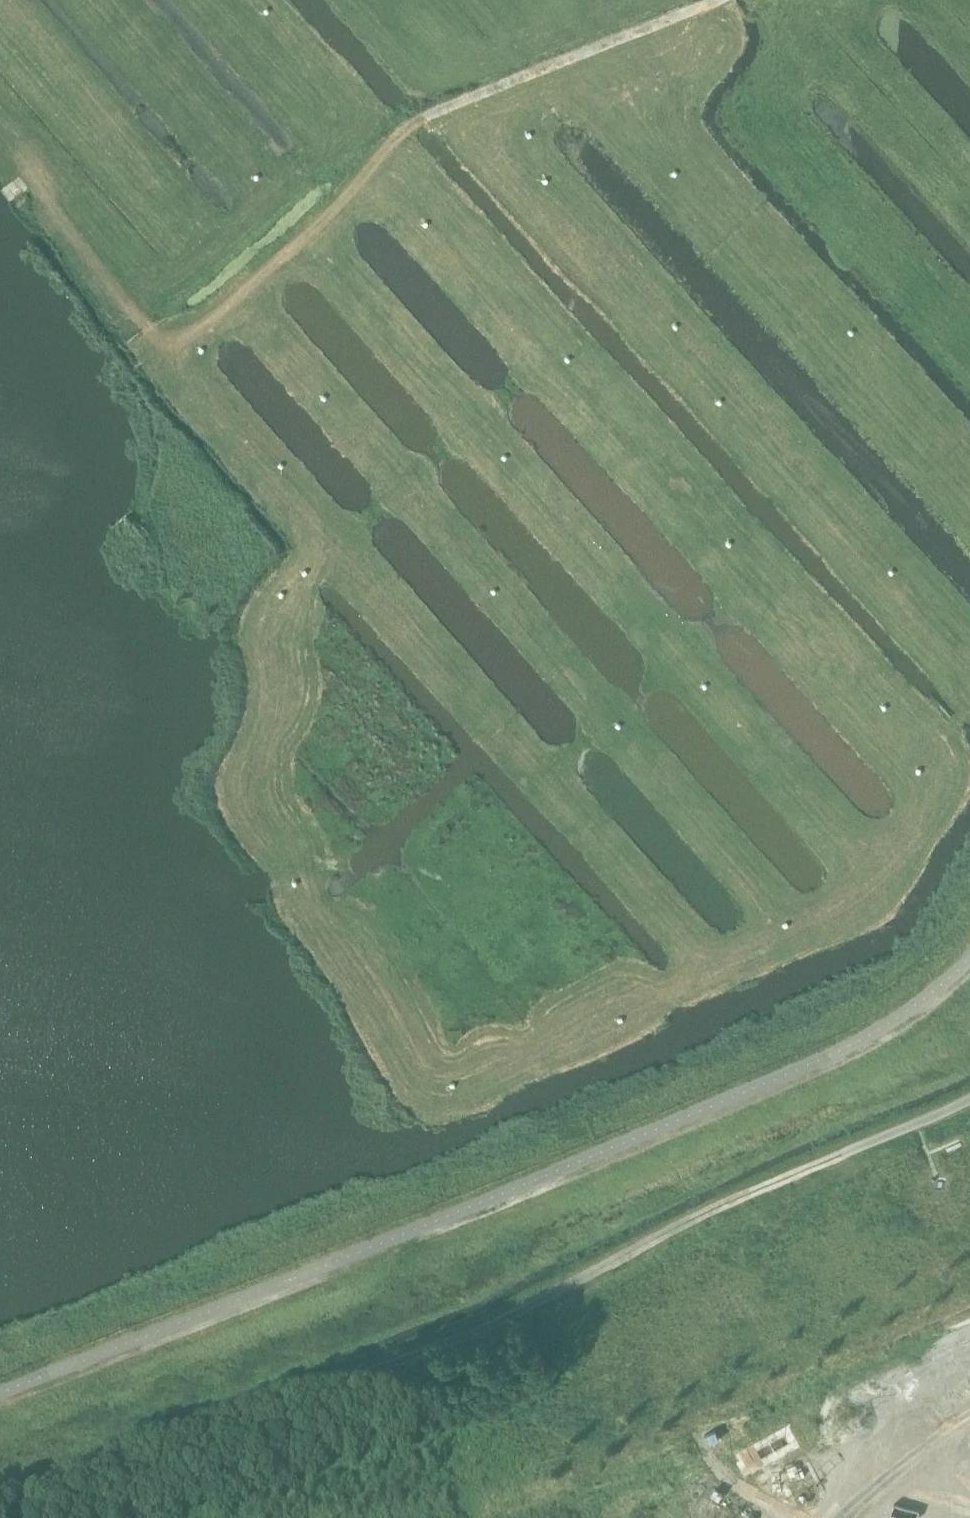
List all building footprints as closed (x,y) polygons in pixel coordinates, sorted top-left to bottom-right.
[(714,1427),(703,1432),(708,1442),(718,1438),(714,1427)]
